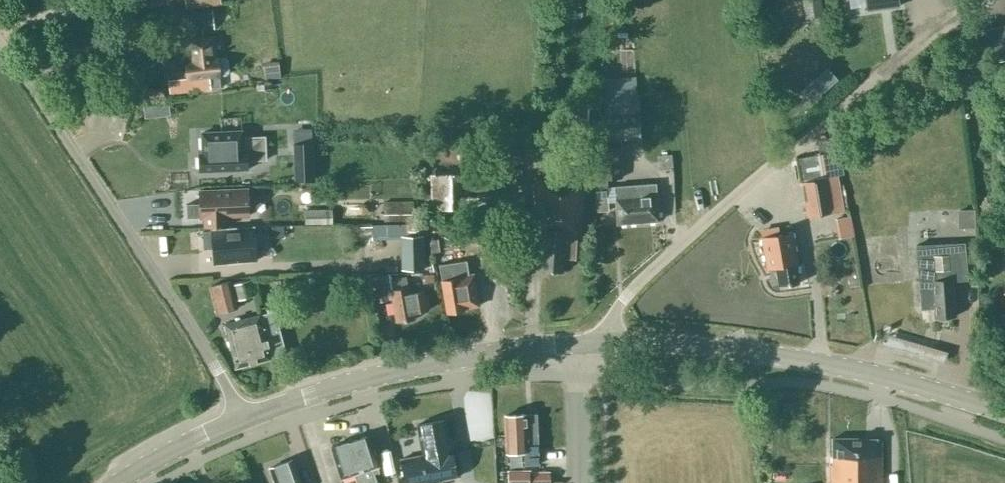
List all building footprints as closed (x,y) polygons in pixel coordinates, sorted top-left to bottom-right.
[(794,19),(806,17),(822,15),(820,0),(797,0),(792,1),(794,19)] [(899,0),(865,0),(867,10),(882,8),(888,7),(900,5),(899,0)] [(212,11),(187,13),(189,28),(213,24),(212,11)] [(803,21),(786,23),(788,35),(768,38),(772,73),(809,68),(803,21)] [(166,71),(168,92),(184,90),(220,86),(219,76),(225,75),(228,70),(227,60),(222,57),(217,58),(214,58),(211,37),(189,40),(185,40),(187,60),(183,60),(184,69),(166,71)] [(633,74),(605,76),(606,95),(635,93),(633,74)] [(602,96),(604,114),(601,114),(603,139),(639,137),(635,93),(606,95),(602,96)] [(579,106),(575,133),(597,133),(597,108),(579,106)] [(242,130),(202,132),(203,152),(199,152),(199,171),(247,168),(247,160),(265,159),(264,136),(242,137),(242,130)] [(312,142),(293,143),(294,179),(313,178),(312,142)] [(600,147),(603,178),(621,176),(619,146),(600,147)] [(833,147),(822,149),(826,170),(836,168),(833,147)] [(656,154),(657,166),(671,165),(670,153),(656,154)] [(801,181),(807,216),(842,210),(836,175),(801,181)] [(562,271),(563,258),(579,259),(581,239),(585,181),(534,177),(531,221),(544,222),(541,270),(562,271)] [(393,181),(393,200),(382,200),(383,219),(416,219),(415,181),(393,181)] [(656,182),(614,186),(617,223),(658,220),(656,182)] [(202,217),(202,226),(228,225),(228,215),(248,214),(247,187),(199,189),(200,206),(187,207),(187,217),(202,217)] [(607,190),(595,191),(596,211),(608,210),(607,190)] [(303,208),(304,223),(330,222),(330,208),(303,208)] [(465,231),(481,232),(481,222),(465,222),(465,231)] [(777,225),(759,228),(761,236),(766,268),(775,266),(779,286),(799,283),(795,263),(797,262),(792,231),(778,233),(777,225)] [(253,226),(202,230),(203,248),(213,247),(215,263),(256,260),(253,226)] [(372,228),(360,228),(360,242),(372,242),(372,228)] [(423,234),(401,234),(401,269),(424,269),(423,234)] [(427,238),(429,251),(438,250),(436,237),(427,238)] [(962,242),(916,245),(921,308),(933,307),(934,317),(955,314),(952,279),(965,277),(962,242)] [(473,273),(464,274),(463,266),(455,267),(453,257),(435,259),(438,280),(442,279),(447,312),(464,310),(464,307),(478,305),(473,273)] [(376,301),(388,299),(383,274),(369,275),(372,285),(376,301)] [(424,290),(410,293),(409,285),(406,286),(404,275),(388,278),(390,289),(396,322),(414,318),(413,312),(427,309),(424,290)] [(230,280),(210,285),(217,312),(236,307),(234,298),(253,294),(250,279),(231,283),(230,280)] [(279,309),(259,314),(224,323),(235,366),(270,357),(285,353),(276,320),(281,319),(279,309)] [(947,354),(888,337),(885,348),(944,365),(947,354)] [(537,413),(524,414),(524,413),(505,415),(507,451),(524,450),(525,464),(539,463),(537,413)] [(457,476),(451,448),(449,449),(444,419),(418,425),(424,454),(400,458),(405,482),(420,482),(457,476)] [(348,442),(347,441),(331,446),(341,477),(354,473),(357,482),(376,482),(372,472),(378,470),(377,466),(368,435),(348,442)] [(865,438),(865,437),(832,437),(832,456),(835,456),(835,464),(830,464),(830,482),(881,482),(881,438),(865,438)] [(292,459),(269,467),(275,482),(300,482),(292,459)] [(317,462),(308,466),(315,482),(325,482),(317,462)] [(532,472),(532,479),(529,479),(529,470),(508,470),(508,482),(550,482),(550,471),(532,472)]
